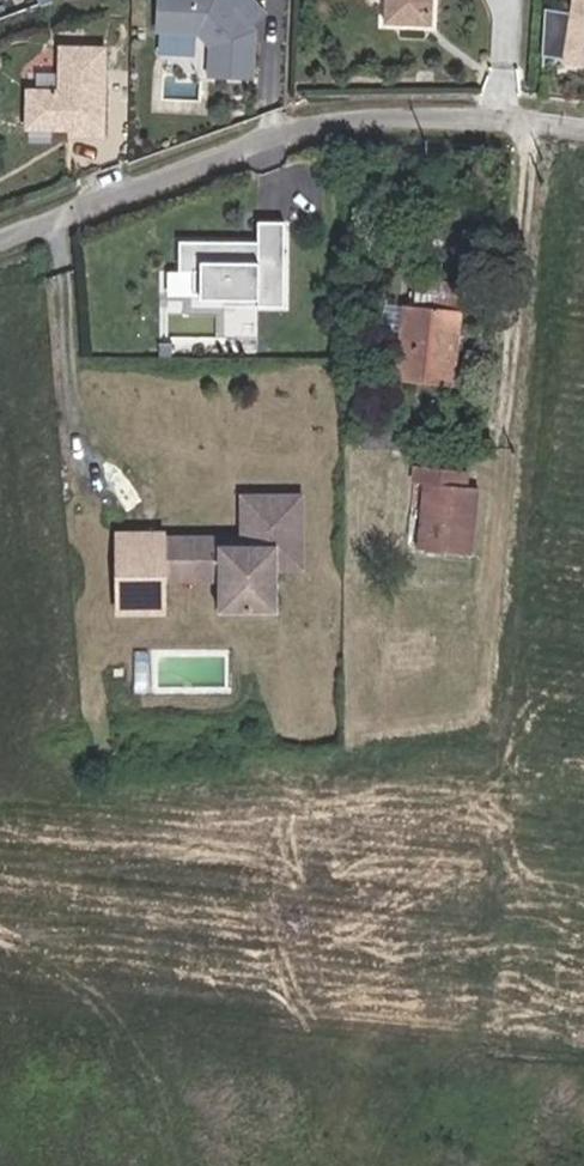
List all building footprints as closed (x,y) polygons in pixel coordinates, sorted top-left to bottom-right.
[(265,8),(258,0),(160,0),(159,28),(200,29),(213,43),(212,72),(255,74),(256,38),(251,38),(251,22),(265,8)] [(386,20),(434,23),(435,0),(387,0),(386,20)] [(566,62),(583,65),(583,0),(576,0),(566,62)] [(102,139),(105,50),(61,49),(60,92),(28,92),(27,130),(83,131),(83,139),(102,139)] [(285,311),(285,221),(257,221),(257,240),(199,240),(199,236),(173,236),(173,270),(158,270),(158,297),(191,297),(191,308),(226,308),(226,336),(257,336),(258,311),(285,311)] [(420,282),(419,308),(396,307),(390,385),(450,388),(456,284),(420,282)] [(417,561),(471,566),(476,498),(464,497),(465,483),(410,480),(408,494),(422,494),(417,561)] [(169,529),(115,528),(114,616),(168,616),(168,581),(223,581),(223,609),(279,609),(279,569),(304,569),(305,491),(240,491),(240,534),(169,533),(169,529)]
